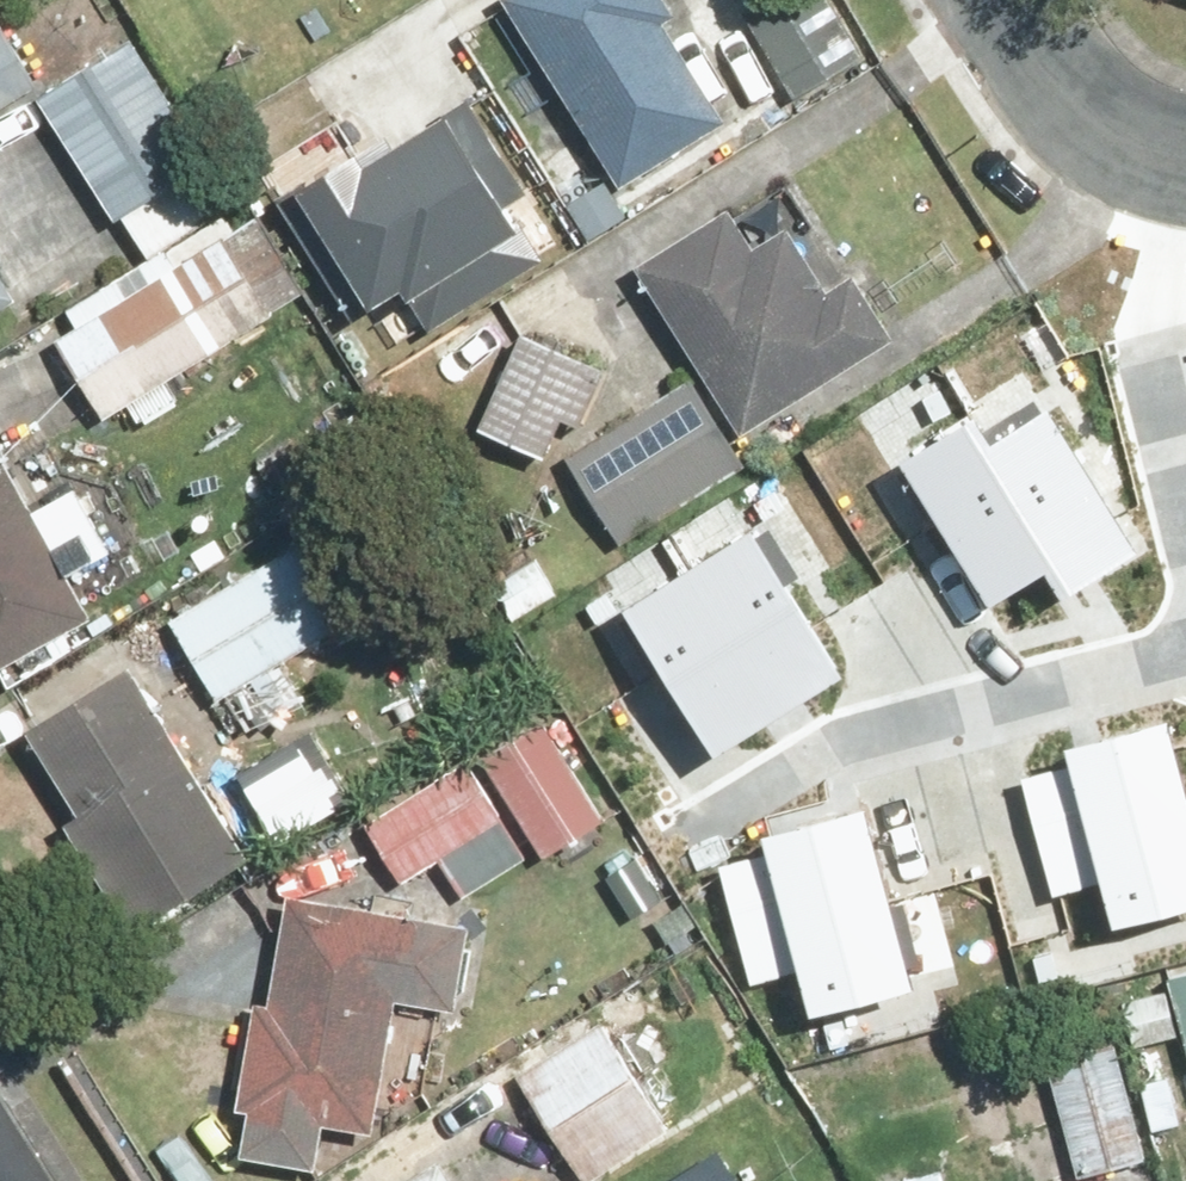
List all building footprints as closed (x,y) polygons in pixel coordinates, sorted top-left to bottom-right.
[(632,183),(738,114),(676,20),(687,13),(679,0),(512,0),(632,183)] [(139,34),(44,93),(125,222),(133,217),(214,166),(220,162),(139,34)] [(357,141),(287,183),(368,319),(393,304),(406,326),(542,246),(454,100),(364,153),(357,141)] [(214,166),(133,217),(158,257),(239,206),(214,166)] [(742,212),(653,263),(751,433),(907,343),(865,271),(839,286),(801,221),(760,244),(742,212)] [(114,416),(309,291),(262,217),(174,274),(163,256),(75,312),(83,325),(63,338),(114,416)] [(34,303),(0,247),(0,323),(34,303)] [(601,357),(533,327),(490,426),(559,455),(601,357)] [(700,377),(572,458),(632,553),(760,473),(700,377)] [(891,452),(987,602),(1040,568),(1058,596),(1129,551),(1041,413),(993,443),(968,404),(891,452)] [(105,618),(0,426),(0,676),(105,618)] [(341,521),(173,620),(222,704),(391,606),(341,521)] [(631,612),(717,748),(842,670),(756,534),(631,612)] [(261,856),(139,662),(34,728),(88,814),(76,821),(144,929),(261,856)] [(551,717),(490,753),(554,861),(615,824),(551,717)] [(1112,934),(1185,917),(1185,776),(1174,726),(1067,750),(1072,772),(1025,783),(1051,896),(1101,885),(1112,934)] [(476,757),(373,825),(410,880),(443,858),(471,901),(541,855),(476,757)] [(797,974),(809,1023),(914,999),(871,815),(763,839),(768,861),(721,872),(748,985),(797,974)] [(476,915),(298,898),(283,1001),(261,999),(254,1072),(249,1072),(246,1110),(254,1111),(249,1160),(328,1168),(333,1122),(385,1127),(397,1000),(467,1007),(476,915)] [(1179,988),(1130,1001),(1143,1051),(1185,1040),(1185,1014),(1179,988)] [(602,1021),(522,1075),(593,1180),(673,1125),(602,1021)] [(1007,1063),(1036,1180),(1068,1180),(1163,1158),(1132,1032),(1007,1063)] [(446,1153),(405,1180),(466,1180),(446,1153)] [(902,1180),(963,1180),(959,1166),(902,1180)]
